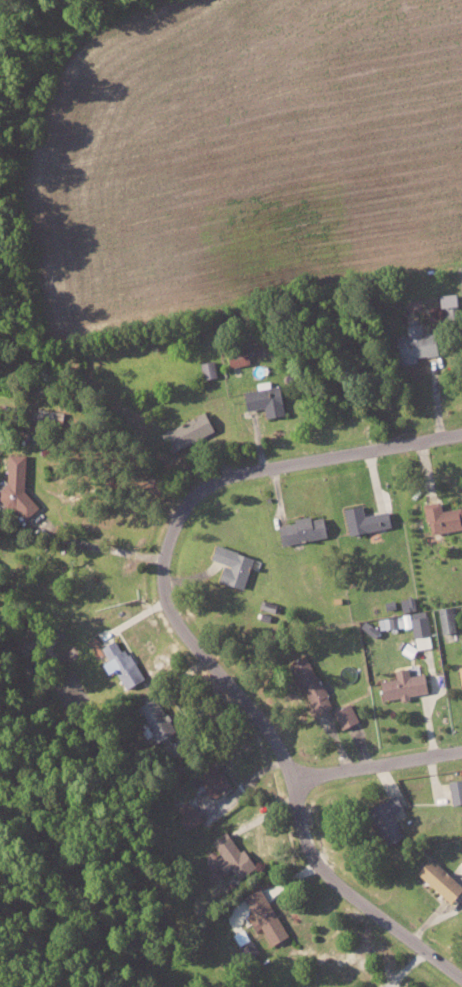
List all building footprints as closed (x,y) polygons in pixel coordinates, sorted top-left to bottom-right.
[(436,293),(437,314),(457,313),(457,292),(436,293)] [(396,362),(414,361),(414,355),(430,354),(429,337),(418,337),(417,323),(404,324),(405,335),(394,335),(396,362)] [(198,361),(201,377),(217,375),(214,359),(198,361)] [(240,391),(243,409),(261,406),(263,416),(281,413),(276,384),(268,385),(267,380),(254,382),(255,388),(240,391)] [(158,429),(166,450),(211,433),(203,413),(158,429)] [(51,422),(41,420),(37,440),(47,442),(51,422)] [(460,506),(439,509),(437,500),(421,502),(426,533),(461,527),(461,520),(460,506)] [(388,527),(386,510),(361,513),(360,504),(342,506),(345,532),(388,527)] [(326,536),(322,513),(290,518),(290,523),(275,525),(277,543),(326,536)] [(208,558),(220,562),(215,581),(240,588),(246,564),(249,565),(251,555),(212,544),(208,558)] [(415,608),(412,596),(400,599),(403,611),(415,608)] [(438,607),(439,631),(453,630),(452,606),(438,607)] [(427,615),(410,617),(410,613),(377,618),(379,629),(411,624),(415,648),(431,645),(427,615)] [(105,659),(97,662),(103,673),(113,668),(121,686),(137,678),(117,636),(98,645),(105,659)] [(329,706),(306,654),(287,663),(311,715),(329,706)] [(377,679),(379,700),(407,697),(407,693),(424,692),(423,673),(408,674),(407,667),(393,668),(393,677),(377,679)] [(141,727),(147,725),(152,739),(169,732),(155,695),(131,704),(141,727)] [(330,711),(339,728),(356,719),(347,702),(330,711)] [(191,786),(198,783),(204,797),(226,789),(214,761),(185,773),(191,786)] [(446,779),(448,802),(461,802),(461,778),(446,779)] [(391,812),(399,808),(394,794),(365,806),(380,844),(400,835),(391,812)] [(183,830),(200,820),(188,800),(171,809),(183,830)] [(221,858),(213,863),(220,873),(228,867),(236,878),(251,868),(224,829),(208,840),(221,858)] [(447,901),(460,886),(427,856),(413,871),(447,901)] [(254,918),(248,921),(254,930),(259,927),(269,944),(285,934),(257,886),(240,896),(254,918)]
